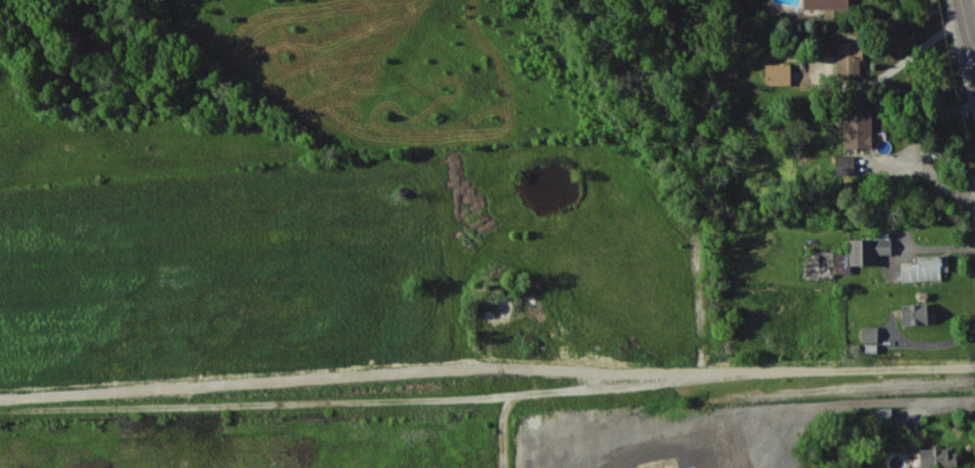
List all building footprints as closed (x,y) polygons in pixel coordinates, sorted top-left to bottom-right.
[(849,0),(804,0),(804,8),(849,8),(849,0)] [(862,75),(861,42),(837,43),(838,76),(862,75)] [(766,85),(791,84),(791,64),(766,64),(766,85)] [(873,147),(871,102),(843,104),(845,149),(873,147)] [(836,175),(854,175),(854,155),(836,155),(836,175)] [(849,238),(849,259),(841,259),(841,253),(834,253),(834,273),(851,273),(851,266),(876,266),(875,254),(891,254),(891,238),(849,238)] [(949,270),(949,254),(917,255),(918,264),(902,265),(902,281),(941,280),(941,271),(949,270)] [(927,302),(902,303),(903,325),(928,324),(927,302)] [(878,326),(862,326),(862,342),(878,342),(878,326)] [(957,466),(957,453),(948,453),(948,448),(920,449),(920,467),(957,466)]
